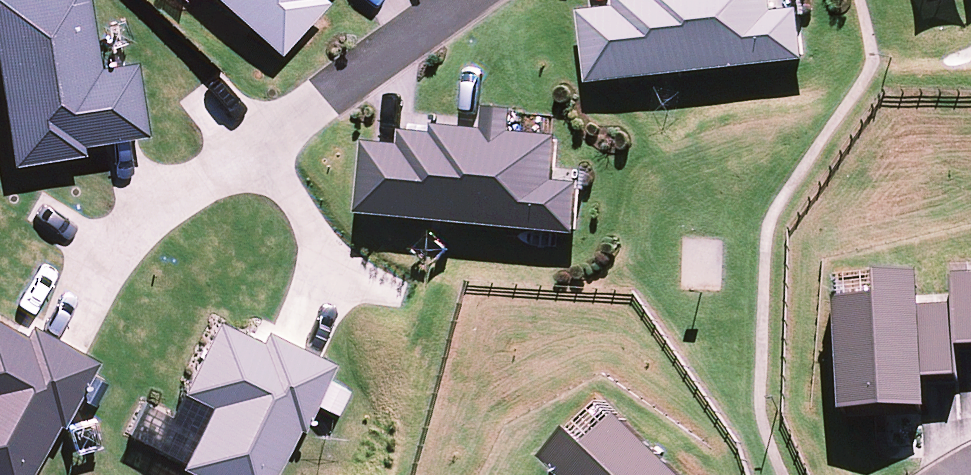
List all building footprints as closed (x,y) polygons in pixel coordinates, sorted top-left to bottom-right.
[(16,163),(86,152),(84,144),(149,134),(137,60),(102,66),(91,0),(0,0),(0,66),(16,163)] [(281,53),(329,0),(222,0),(281,53)] [(593,86),(812,61),(806,11),(779,14),(778,0),(621,0),(622,10),(585,14),(593,86)] [(370,143),(363,215),(582,235),(587,185),(560,182),(564,137),(516,133),(518,110),(491,108),(489,131),(439,126),(438,135),(408,132),(407,146),(370,143)] [(961,352),(970,352),(970,281),(959,282),(960,314),(961,352)] [(847,420),(931,417),(929,383),(927,315),(925,282),(882,284),(883,309),(843,311),(847,420)] [(960,314),(927,315),(929,383),(963,382),(961,352),(960,314)] [(33,322),(27,334),(0,319),(0,474),(31,474),(60,422),(64,425),(101,359),(33,322)] [(221,319),(186,391),(214,405),(183,467),(200,474),(276,474),(300,426),(305,428),(337,363),(268,330),(264,339),(221,319)] [(552,460),(568,474),(691,474),(628,416),(600,445),(582,429),(552,460)]
